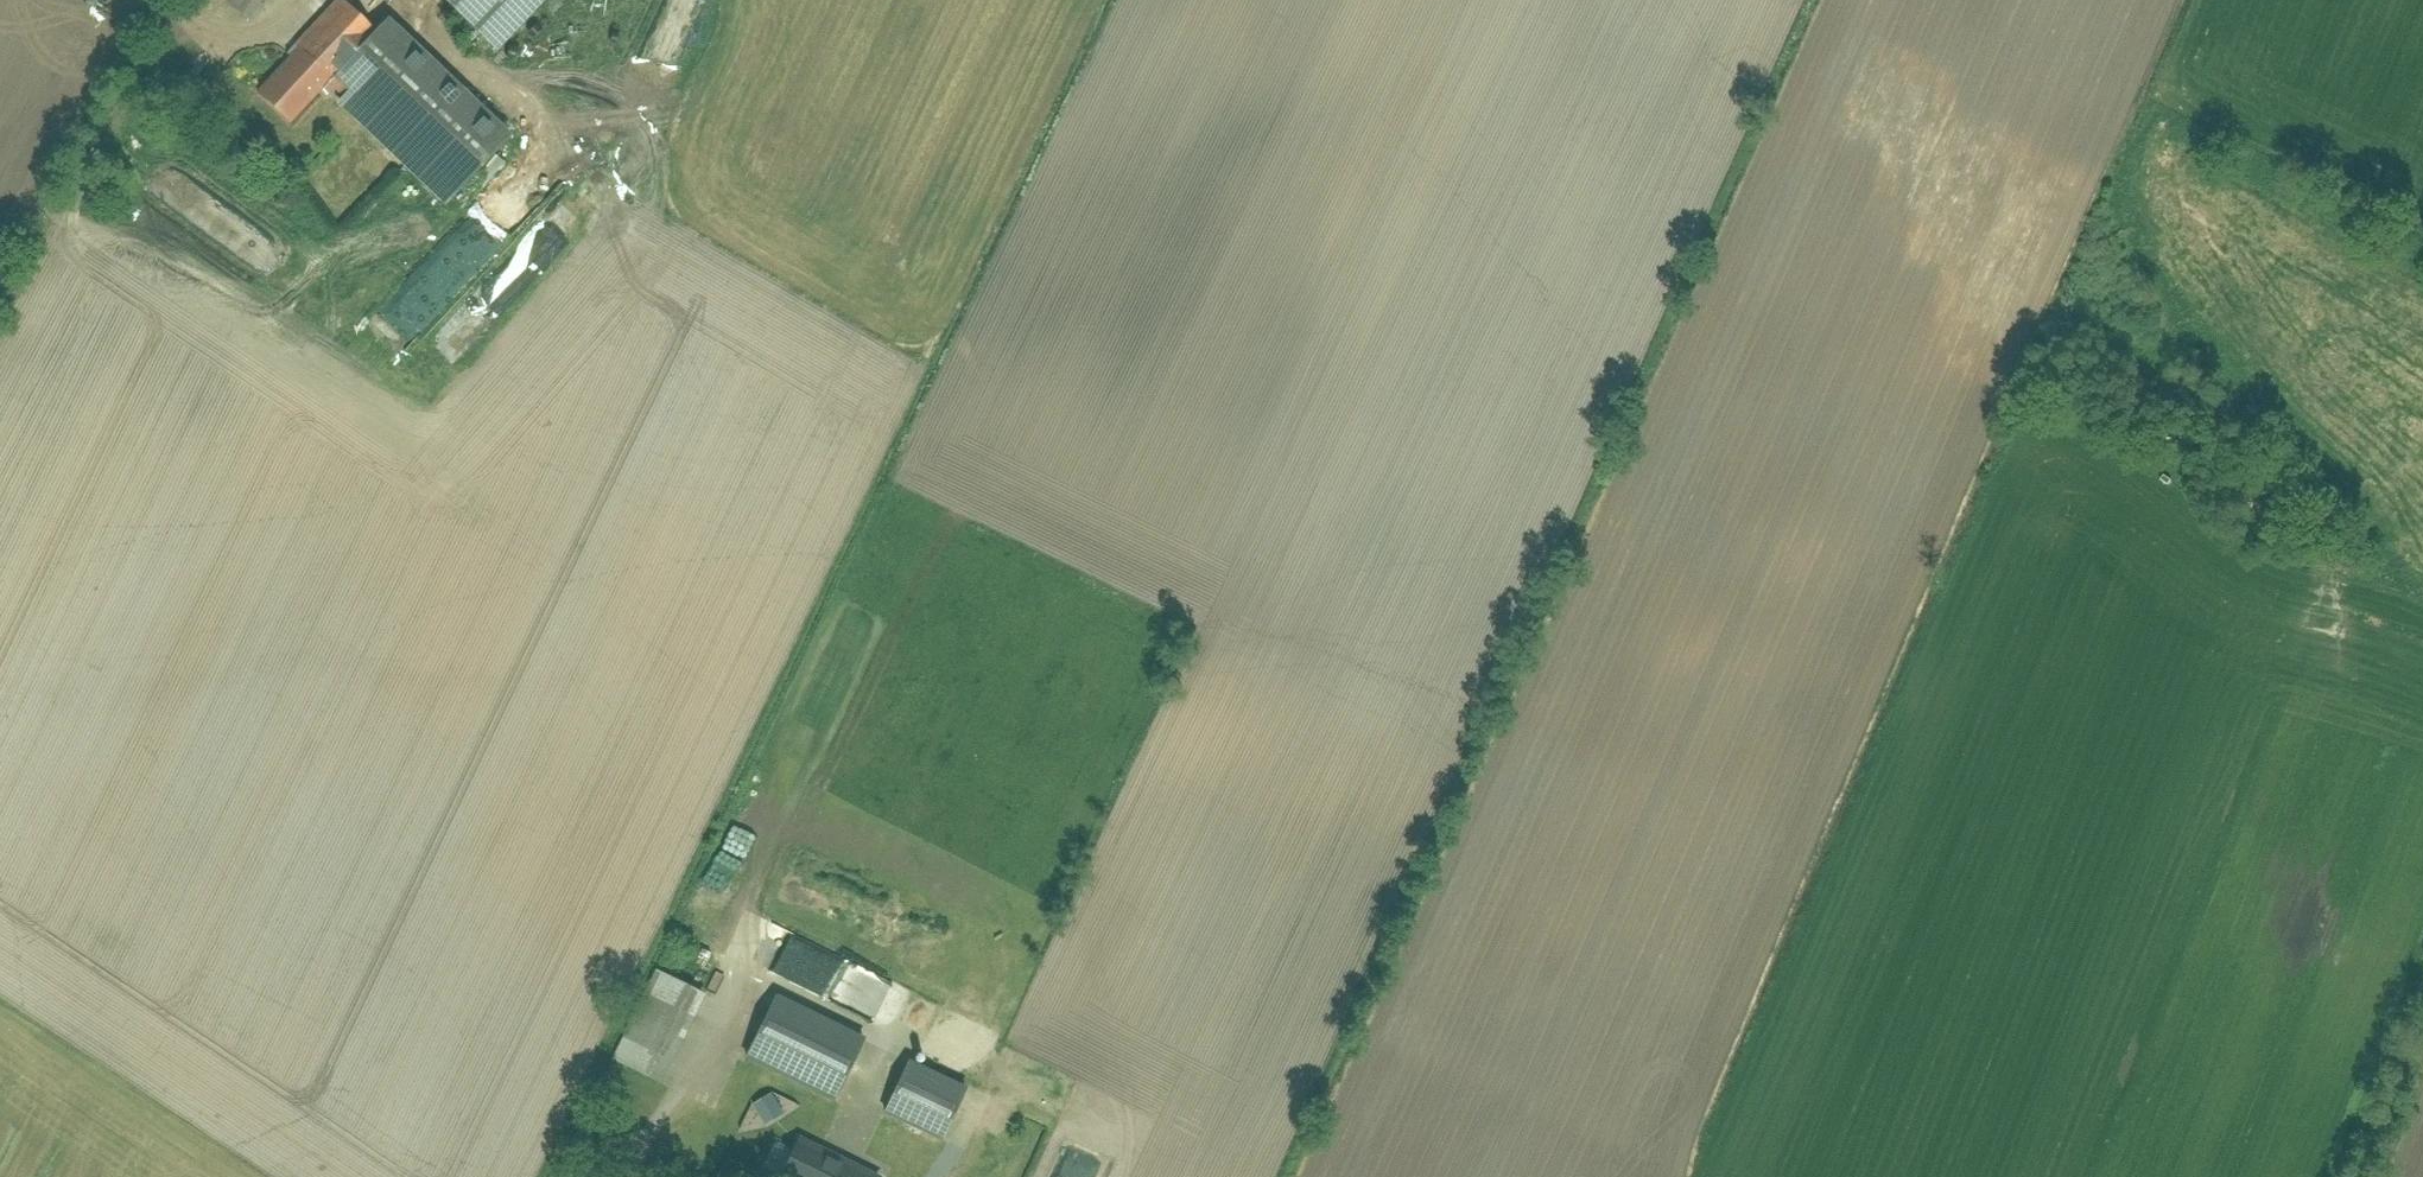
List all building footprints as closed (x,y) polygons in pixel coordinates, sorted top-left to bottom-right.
[(254,26),(271,0),(213,0),(254,26)] [(497,54),(550,0),(441,0),(497,54)] [(289,129),(332,83),(352,103),(344,112),(448,210),(518,136),(399,23),(368,55),(361,49),(375,34),(342,3),(254,95),(289,129)] [(660,972),(615,1065),(666,1090),(711,997),(660,972)] [(903,1084),(880,1135),(939,1160),(961,1110),(903,1084)] [(781,1176),(875,1176),(799,1141),(781,1176)] [(747,1173),(726,1163),(720,1176),(779,1176),(783,1168),(755,1155),(747,1173)]
